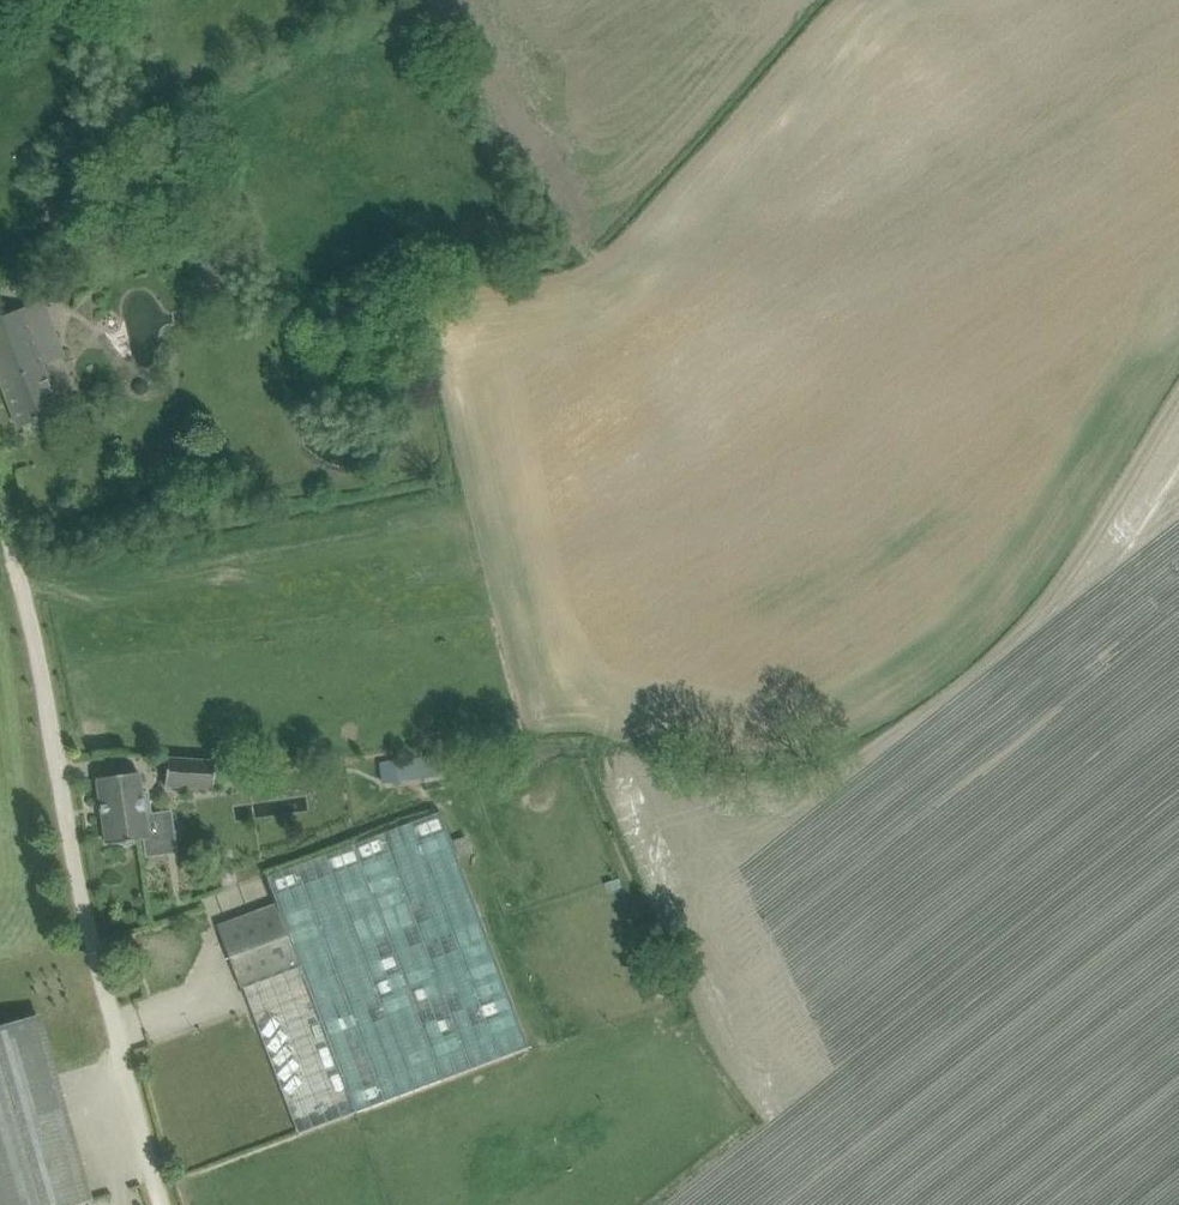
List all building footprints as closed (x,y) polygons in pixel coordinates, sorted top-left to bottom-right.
[(17,428),(60,412),(22,309),(0,317),(0,382),(17,428)] [(395,760),(398,781),(439,776),(436,755),(395,760)] [(167,759),(165,786),(213,789),(215,762),(167,759)] [(139,772),(121,775),(97,778),(106,845),(120,843),(124,846),(131,845),(134,841),(148,839),(145,817),(151,816),(148,792),(142,793),(139,772)] [(216,925),(240,988),(243,987),(257,1026),(252,1028),(255,1036),(260,1034),(298,1133),(527,1048),(439,812),(266,876),(276,903),(216,925)] [(0,1026),(0,1204),(69,1204),(90,1199),(37,1015),(0,1026)]
